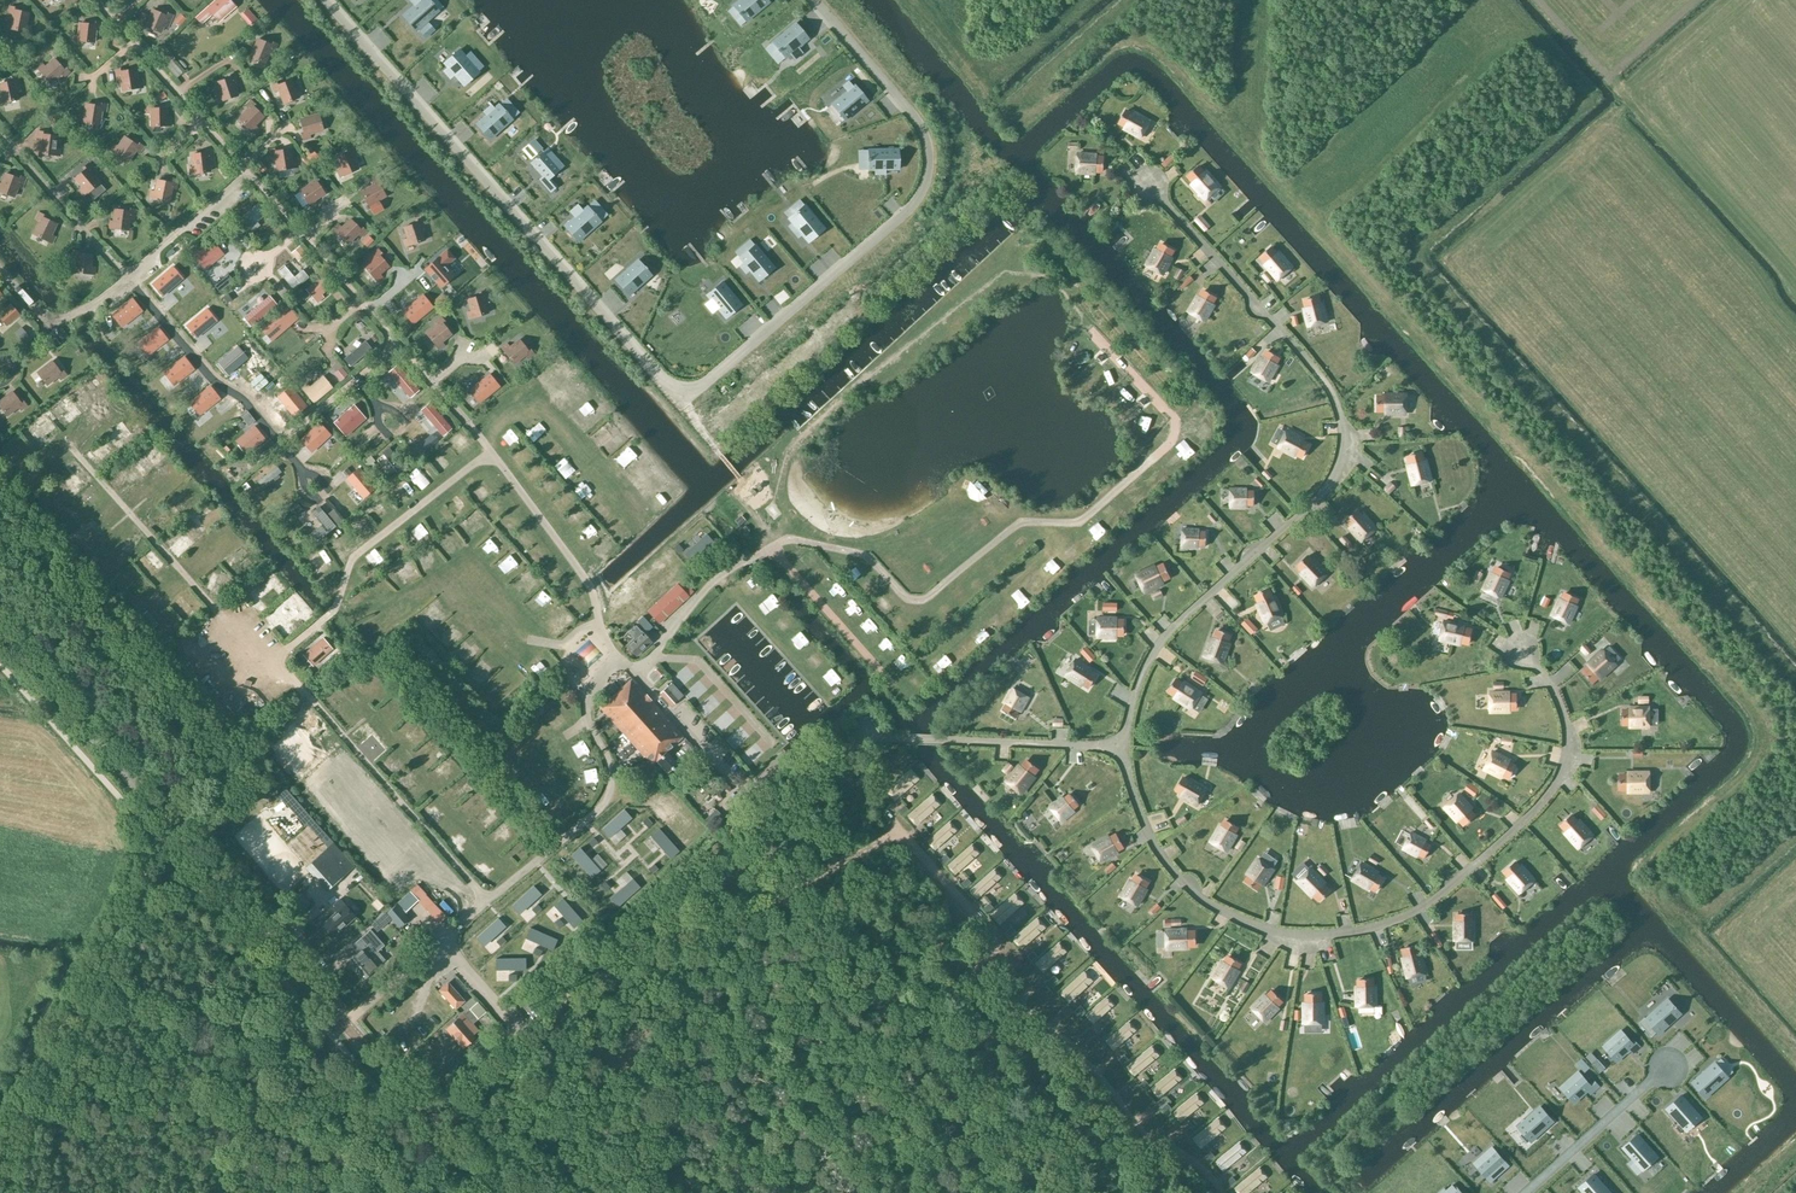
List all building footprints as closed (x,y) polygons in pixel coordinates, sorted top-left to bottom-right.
[(198,15),(196,18),(201,24),(212,14),(219,22),(227,14),(232,10),(231,8),(225,2),(227,0),(215,0),(198,15)] [(403,16),(416,31),(423,24),(425,26),(419,31),(425,38),(434,30),(428,23),(427,24),(425,22),(438,11),(429,0),(421,0),(420,1),(419,0),(409,0),(414,6),(403,16)] [(733,6),(746,21),(769,2),(767,0),(740,0),(733,6)] [(15,10),(16,7),(10,6),(9,13),(12,14),(9,28),(29,32),(30,26),(26,25),(29,13),(15,10)] [(180,16),(185,21),(191,14),(186,9),(180,16)] [(141,12),(137,22),(160,32),(165,20),(169,22),(172,15),(166,12),(165,15),(153,10),(150,16),(141,12)] [(74,40),(94,42),(95,29),(99,30),(100,22),(94,21),(94,24),(80,23),(79,34),(75,33),(74,40)] [(796,24),(772,43),(785,58),(790,54),(794,60),(802,53),(798,47),(808,39),(796,24)] [(251,56),(265,62),(270,49),(274,51),(277,44),(271,42),(270,44),(258,39),(251,56)] [(178,73),(190,68),(184,54),(178,56),(173,43),(167,45),(178,73)] [(464,86),(479,72),(459,49),(444,63),(448,67),(443,71),(450,79),(455,75),(464,86)] [(69,71),(65,67),(63,69),(54,59),(45,67),(42,64),(37,68),(51,83),(61,74),(64,76),(69,71)] [(115,69),(117,77),(121,76),(123,90),(142,87),(141,80),(137,81),(135,69),(122,71),(122,68),(115,69)] [(219,101),(237,95),(233,82),(237,80),(234,73),(229,75),(229,78),(217,82),(220,94),(216,95),(219,101)] [(18,99),(15,85),(19,84),(17,77),(11,78),(12,81),(0,84),(0,89),(2,96),(0,96),(0,103),(18,99)] [(278,82),(272,84),(275,91),(279,90),(284,103),(299,97),(292,80),(279,85),(278,82)] [(847,92),(832,105),(844,120),(867,100),(855,85),(853,87),(848,81),(843,86),(847,92)] [(255,125),(263,117),(253,107),(255,105),(251,101),(246,106),(249,109),(239,119),(253,133),(258,128),(255,125)] [(84,116),(80,115),(79,122),(99,125),(101,111),(105,111),(106,104),(100,103),(100,106),(86,104),(84,116)] [(490,139),(512,119),(507,113),(507,112),(505,110),(505,111),(499,104),(494,108),(491,105),(483,112),(486,115),(476,125),(490,139)] [(147,106),(147,113),(151,113),(151,126),(171,125),(171,119),(167,119),(166,108),(153,108),(153,105),(147,106)] [(1119,122),(1130,128),(1129,131),(1141,138),(1150,121),(1133,112),(1132,115),(1125,111),(1119,122)] [(303,139),(310,137),(309,133),(323,129),(318,114),(300,120),(304,133),(301,133),(303,139)] [(40,153),(59,155),(60,149),(56,148),(58,136),(44,135),(44,132),(38,131),(38,138),(41,139),(40,153)] [(118,147),(115,145),(111,150),(127,161),(135,150),(139,152),(143,146),(138,142),(136,145),(125,137),(118,147)] [(533,140),(524,149),(533,160),(531,162),(543,176),(540,179),(551,191),(556,187),(549,179),(559,170),(533,140)] [(340,177),(358,169),(352,156),(356,154),(353,148),(347,150),(348,153),(336,158),(341,169),(337,171),(340,177)] [(190,173),(210,171),(208,157),(212,157),(211,149),(205,150),(206,153),(192,154),(194,166),(189,167),(190,173)] [(275,156),(277,170),(297,167),(296,160),(292,161),(290,149),(276,151),(276,149),(270,149),(271,157),(275,156)] [(868,158),(867,158),(867,161),(868,161),(868,170),(875,170),(875,174),(885,174),(885,169),(899,169),(898,149),(868,150),(868,158)] [(1104,158),(1091,157),(1091,154),(1077,154),(1076,172),(1096,173),(1096,170),(1103,171),(1104,158)] [(1164,168),(1175,158),(1171,154),(1161,163),(1164,168)] [(84,195),(99,182),(90,171),(93,169),(88,163),(84,167),(86,169),(75,178),(83,187),(80,190),(84,195)] [(1188,175),(1197,186),(1195,188),(1206,199),(1220,187),(1205,171),(1203,173),(1198,167),(1188,175)] [(25,177),(19,175),(18,178),(5,173),(1,185),(0,184),(0,191),(14,196),(17,187),(21,188),(25,177)] [(311,183),(300,191),(311,208),(316,204),(314,200),(324,194),(316,182),(319,181),(315,176),(309,180),(311,183)] [(361,192),(371,209),(377,206),(375,202),(385,196),(378,185),(381,183),(378,178),(371,182),(373,185),(361,192)] [(149,197),(169,201),(172,188),(176,188),(177,181),(171,180),(171,183),(157,180),(155,192),(151,191),(149,197)] [(273,217),(268,211),(266,213),(258,204),(242,218),(249,227),(264,214),(269,220),(273,217)] [(575,217),(565,227),(578,241),(600,221),(587,207),(583,211),(577,205),(570,212),(575,217)] [(824,229),(804,205),(798,211),(797,210),(795,212),(795,213),(789,218),(792,223),(788,226),(798,238),(802,235),(808,242),(824,229)] [(108,227),(128,230),(130,216),(134,216),(135,209),(129,208),(128,211),(115,209),(113,221),(109,221),(108,227)] [(52,242),(55,236),(51,235),(56,224),(44,218),(45,215),(40,212),(36,219),(40,221),(34,234),(52,242)] [(1201,214),(1194,220),(1201,228),(1208,222),(1201,214)] [(333,230),(347,244),(357,234),(360,237),(366,231),(361,227),(359,229),(350,219),(341,228),(338,225),(333,230)] [(416,223),(403,228),(407,239),(403,240),(405,247),(424,240),(420,227),(423,226),(421,219),(415,221),(416,223)] [(232,249),(240,245),(234,234),(227,237),(232,249)] [(195,256),(203,265),(220,251),(213,242),(195,256)] [(1169,262),(1166,261),(1173,250),(1162,244),(1158,250),(1155,248),(1146,265),(1162,274),(1169,262)] [(754,245),(739,258),(743,263),(739,266),(746,274),(750,270),(759,281),(774,268),(754,245)] [(292,252),(296,257),(302,251),(298,247),(292,252)] [(1270,266),(1268,268),(1278,280),(1292,268),(1278,252),(1276,254),(1271,248),(1261,256),(1270,266)] [(94,274),(95,267),(91,267),(92,255),(78,253),(79,251),(73,250),(72,257),(76,258),(74,272),(94,274)] [(379,274),(388,267),(379,256),(382,254),(378,250),(372,255),(374,258),(364,267),(376,282),(382,278),(379,274)] [(447,251),(426,269),(441,286),(452,275),(444,266),(453,258),(447,251)] [(638,260),(616,280),(629,295),(651,275),(638,260)] [(302,269),(293,276),(284,264),(277,270),(293,290),(300,285),(309,277),(302,269)] [(180,277),(170,266),(150,283),(160,295),(180,277)] [(1185,272),(1179,268),(1174,277),(1180,280),(1185,272)] [(1266,271),(1261,276),(1268,283),(1273,278),(1266,271)] [(214,284),(219,290),(234,279),(229,273),(214,284)] [(1193,279),(1190,275),(1179,285),(1182,289),(1193,279)] [(314,300),(331,285),(323,276),(306,291),(314,300)] [(722,282),(707,294),(726,317),(741,305),(722,282)] [(237,283),(228,290),(233,297),(242,290),(237,283)] [(487,298),(485,290),(479,292),(480,295),(467,299),(471,311),(467,312),(469,318),(488,312),(484,299),(487,298)] [(1204,290),(1198,301),(1195,300),(1188,312),(1204,321),(1214,305),(1211,303),(1215,297),(1204,290)] [(222,297),(226,304),(232,300),(227,294),(222,297)] [(251,326),(277,304),(270,296),(244,318),(251,326)] [(424,297),(404,313),(413,324),(433,308),(424,297)] [(1305,300),(1308,313),(1305,313),(1309,327),(1327,322),(1322,303),(1319,304),(1317,297),(1305,300)] [(122,327),(142,311),(132,299),(112,315),(122,327)] [(20,314),(11,304),(0,314),(0,318),(7,326),(20,314)] [(205,307),(184,324),(194,336),(215,319),(205,307)] [(287,323),(279,314),(261,329),(269,338),(287,323)] [(1297,315),(1290,316),(1292,327),(1300,325),(1297,315)] [(445,322),(441,317),(435,322),(437,325),(426,334),(439,349),(444,345),(441,342),(451,334),(442,323),(445,322)] [(147,355),(167,339),(158,327),(138,343),(147,355)] [(214,356),(226,345),(213,329),(201,340),(214,356)] [(250,360),(267,346),(255,331),(238,345),(250,360)] [(528,358),(534,353),(530,348),(528,350),(519,340),(510,347),(507,344),(502,348),(514,363),(525,355),(528,358)] [(345,359),(351,366),(371,349),(365,341),(345,359)] [(228,375),(248,358),(238,346),(218,363),(228,375)] [(1256,352),(1252,348),(1245,355),(1250,359),(1256,352)] [(1268,351),(1261,362),(1259,360),(1252,372),(1268,382),(1278,365),(1275,363),(1279,357),(1268,351)] [(275,355),(258,369),(271,384),(287,370),(275,355)] [(173,385),(194,369),(184,357),(164,373),(173,385)] [(482,365),(488,375),(500,366),(494,357),(482,365)] [(37,372),(47,385),(58,376),(60,379),(66,375),(63,370),(60,372),(52,361),(37,372)] [(547,374),(552,380),(565,367),(560,362),(547,374)] [(346,376),(353,371),(347,363),(340,369),(346,376)] [(397,364),(388,372),(410,398),(419,390),(397,364)] [(559,374),(566,381),(571,376),(564,369),(559,374)] [(586,384),(579,375),(559,390),(566,399),(586,384)] [(490,377),(470,392),(479,404),(499,388),(490,377)] [(313,403),(332,388),(324,378),(311,389),(307,384),(302,389),(313,403)] [(523,382),(515,386),(518,394),(526,390),(523,382)] [(76,390),(89,408),(95,404),(82,386),(76,390)] [(210,386),(190,402),(200,415),(220,399),(210,386)] [(278,397),(294,417),(306,406),(290,387),(278,397)] [(568,398),(576,407),(586,398),(578,390),(568,398)] [(0,401),(0,406),(7,415),(18,407),(21,410),(27,405),(23,400),(21,402),(12,391),(0,401)] [(1377,410),(1391,410),(1390,413),(1406,413),(1406,394),(1385,394),(1385,397),(1377,397),(1377,410)] [(70,424),(77,418),(75,416),(80,413),(67,397),(56,406),(70,424)] [(591,397),(578,409),(583,414),(596,403),(591,397)] [(451,428),(430,402),(420,410),(442,436),(451,428)] [(584,416),(590,423),(607,409),(601,402),(584,416)] [(353,404),(333,422),(346,436),(366,418),(353,404)] [(50,430),(55,426),(51,419),(56,415),(51,408),(40,416),(50,430)] [(603,438),(619,422),(614,416),(598,432),(603,438)] [(533,432),(538,428),(529,418),(524,423),(533,432)] [(320,422),(300,440),(311,452),(331,434),(320,422)] [(131,445),(142,427),(136,423),(124,441),(131,445)] [(31,428),(43,446),(49,441),(37,424),(31,428)] [(517,425),(503,436),(511,447),(525,435),(517,425)] [(265,439),(254,426),(249,430),(252,434),(238,445),(246,455),(265,439)] [(464,427),(455,435),(465,445),(474,437),(464,427)] [(550,446),(561,438),(554,428),(543,436),(550,446)] [(619,432),(620,440),(629,438),(628,430),(619,432)] [(1309,445),(1297,439),(1299,437),(1286,430),(1278,447),(1295,456),(1296,453),(1303,457),(1309,445)] [(615,452),(621,459),(639,443),(633,436),(615,452)] [(609,442),(614,448),(620,443),(616,437),(609,442)] [(529,441),(520,449),(528,457),(536,450),(529,441)] [(139,453),(152,469),(166,458),(153,442),(139,453)] [(444,461),(453,454),(446,444),(436,452),(444,461)] [(106,465),(122,451),(117,446),(101,460),(106,465)] [(388,449),(375,460),(388,475),(401,464),(388,449)] [(23,465),(34,458),(30,452),(19,459),(23,465)] [(1408,456),(1412,469),(1409,470),(1413,485),(1431,480),(1426,460),(1423,461),(1420,453),(1408,456)] [(431,456),(421,462),(431,477),(440,471),(431,456)] [(575,458),(565,467),(572,474),(581,466),(575,458)] [(641,477),(657,463),(652,458),(636,471),(641,477)] [(128,461),(119,481),(126,484),(135,465),(128,461)] [(1168,479),(1174,472),(1164,463),(1158,469),(1168,479)] [(1374,465),(1372,470),(1382,474),(1384,469),(1374,465)] [(277,467),(258,482),(262,488),(281,473),(277,467)] [(346,478),(363,499),(376,488),(359,467),(346,478)] [(47,468),(33,478),(37,484),(51,474),(47,468)] [(588,491),(600,477),(589,468),(577,481),(588,491)] [(1273,476),(1266,469),(1261,474),(1268,481),(1273,476)] [(558,472),(547,478),(551,485),(562,480),(558,472)] [(656,494),(676,480),(670,473),(651,487),(656,494)] [(1266,483),(1258,476),(1254,480),(1261,487),(1266,483)] [(401,500),(412,493),(402,480),(392,488),(401,500)] [(666,489),(670,497),(684,488),(680,480),(666,489)] [(1396,487),(1390,482),(1383,489),(1389,494),(1396,487)] [(182,499),(185,506),(204,496),(200,489),(182,499)] [(1137,489),(1128,494),(1134,505),(1143,500),(1137,489)] [(1241,491),(1241,489),(1230,489),(1230,507),(1246,507),(1246,505),(1254,505),(1254,491),(1241,491)] [(388,511),(399,501),(390,490),(378,500),(388,511)] [(696,518),(704,512),(687,491),(679,497),(696,518)] [(335,527),(341,521),(324,502),(317,507),(335,527)] [(451,502),(438,509),(445,522),(458,516),(451,502)] [(582,520),(592,511),(584,502),(574,510),(582,520)] [(616,505),(607,513),(615,523),(624,515),(616,505)] [(167,506),(159,522),(166,526),(175,510),(167,506)] [(212,517),(215,523),(221,520),(214,506),(194,517),(198,525),(212,517)] [(476,507),(472,537),(481,538),(485,509),(476,507)] [(370,509),(364,512),(370,523),(376,520),(370,509)] [(1347,520),(1355,529),(1353,531),(1362,541),(1376,529),(1363,514),(1361,516),(1356,511),(1347,520)] [(71,516),(72,523),(90,519),(88,512),(71,516)] [(1212,512),(1207,516),(1214,524),(1219,520),(1212,512)] [(1110,513),(1102,519),(1110,530),(1118,523),(1110,513)] [(517,515),(506,521),(510,530),(521,524),(517,515)] [(698,519),(700,526),(711,522),(708,515),(698,519)] [(597,519),(585,531),(592,538),(604,526),(597,519)] [(320,539),(333,528),(326,520),(314,530),(320,539)] [(447,529),(461,545),(469,539),(455,523),(447,529)] [(705,541),(720,531),(715,524),(701,535),(705,541)] [(186,525),(171,540),(180,549),(195,534),(186,525)] [(421,526),(412,533),(419,542),(428,535),(421,526)] [(531,527),(522,535),(529,543),(538,536),(531,527)] [(490,552),(504,536),(495,528),(481,544),(490,552)] [(1193,531),(1193,529),(1182,529),(1182,547),(1198,548),(1198,545),(1206,546),(1206,532),(1193,531)] [(94,550),(113,537),(109,531),(90,543),(94,550)] [(606,553),(620,540),(612,531),(598,544),(606,553)] [(1025,531),(1018,535),(1023,546),(1031,542),(1025,531)] [(445,532),(438,540),(454,554),(461,546),(445,532)] [(1344,535),(1339,540),(1346,547),(1351,542),(1344,535)] [(1077,543),(1085,548),(1089,542),(1081,537),(1077,543)] [(398,557),(408,550),(400,539),(390,546),(398,557)] [(529,546),(534,557),(546,551),(541,541),(529,546)] [(424,548),(434,568),(441,564),(431,545),(424,548)] [(495,561),(502,569),(519,555),(512,547),(495,561)] [(662,554),(677,572),(683,567),(668,549),(662,554)] [(239,563),(244,569),(257,558),(252,551),(239,563)] [(168,564),(162,555),(156,560),(149,552),(143,557),(156,573),(168,564)] [(317,553),(311,558),(327,577),(333,571),(317,553)] [(394,575),(415,560),(410,553),(389,569),(394,575)] [(997,555),(987,560),(992,571),(1002,566),(997,555)] [(1298,565),(1306,574),(1304,576),(1314,586),(1327,573),(1314,559),(1312,562),(1307,556),(1298,565)] [(1051,564),(1059,572),(1066,565),(1058,557),(1051,564)] [(859,578),(870,568),(862,559),(851,570),(859,578)] [(556,560),(548,572),(558,578),(566,566),(556,560)] [(404,579),(423,571),(420,563),(400,571),(404,579)] [(1156,568),(1155,566),(1136,575),(1144,592),(1158,585),(1157,582),(1169,576),(1164,565),(1156,568)] [(514,577),(518,585),(539,574),(534,566),(514,577)] [(274,567),(258,581),(263,587),(271,580),(276,586),(285,578),(274,567)] [(1500,598),(1508,580),(1506,579),(1509,573),(1497,567),(1492,578),(1489,577),(1483,590),(1500,598)] [(801,568),(797,574),(807,581),(811,575),(801,568)] [(751,583),(763,580),(759,569),(748,572),(751,583)] [(640,570),(633,576),(650,596),(656,591),(640,570)] [(1477,570),(1472,579),(1479,583),(1483,573),(1477,570)] [(218,588),(227,591),(233,574),(224,571),(218,588)] [(568,587),(578,579),(572,572),(563,580),(568,587)] [(870,593),(882,586),(875,576),(864,582),(870,593)] [(1039,576),(1035,582),(1043,587),(1047,581),(1039,576)] [(823,579),(814,588),(820,594),(829,586),(823,579)] [(960,580),(953,587),(964,600),(972,593),(960,580)] [(630,616),(648,604),(633,581),(615,593),(630,616)] [(659,623),(689,597),(678,584),(648,610),(659,623)] [(1296,584),(1291,588),(1298,596),(1303,592),(1296,584)] [(533,595),(537,602),(554,592),(549,585),(533,595)] [(892,586),(878,599),(888,609),(901,596),(892,586)] [(1226,588),(1221,592),(1227,599),(1232,595),(1226,588)] [(1268,589),(1256,595),(1262,607),(1259,609),(1266,623),(1283,615),(1274,596),(1271,597),(1268,589)] [(1160,590),(1150,594),(1153,601),(1163,596),(1160,590)] [(138,598),(142,604),(151,599),(148,593),(138,598)] [(1577,606),(1574,605),(1577,598),(1565,593),(1560,604),(1557,603),(1552,616),(1569,623),(1577,606)] [(578,601),(584,611),(595,604),(588,594),(578,601)] [(154,616),(168,602),(162,596),(148,610),(154,616)] [(833,596),(825,604),(833,613),(841,605),(833,596)] [(939,606),(948,616),(959,606),(950,596),(939,606)] [(1540,605),(1547,609),(1552,600),(1544,596),(1540,605)] [(1238,604),(1233,597),(1223,606),(1228,612),(1238,604)] [(403,599),(396,617),(404,620),(411,602),(403,599)] [(438,622),(455,607),(449,601),(433,616),(438,622)] [(554,623),(559,618),(562,622),(568,616),(565,612),(571,608),(566,602),(548,616),(554,623)] [(837,617),(845,626),(857,614),(850,606),(837,617)] [(896,615),(901,622),(914,614),(909,606),(896,615)] [(700,615),(708,623),(715,615),(707,607),(700,615)] [(1105,607),(1106,615),(1116,615),(1116,607),(1105,607)] [(1220,608),(1212,614),(1217,620),(1225,614),(1220,608)] [(1449,610),(1438,608),(1437,616),(1447,618),(1449,610)] [(1124,621),(1111,621),(1111,618),(1097,618),(1097,637),(1116,637),(1116,634),(1124,634),(1124,621)] [(1250,632),(1256,627),(1247,618),(1242,623),(1250,632)] [(289,620),(283,627),(291,634),(297,627),(289,620)] [(466,620),(450,634),(456,641),(472,626),(466,620)] [(1459,625),(1444,621),(1439,639),(1460,644),(1461,641),(1469,643),(1472,631),(1458,628),(1459,625)] [(639,656),(653,643),(641,630),(640,630),(636,625),(628,632),(634,638),(635,637),(638,640),(631,647),(639,656)] [(1218,630),(1213,643),(1210,642),(1205,656),(1222,663),(1230,643),(1227,642),(1230,634),(1218,630)] [(332,648),(323,636),(302,653),(312,665),(332,648)] [(581,651),(591,662),(607,647),(597,636),(581,651)] [(472,659),(488,644),(482,638),(466,653),(472,659)] [(871,655),(877,651),(869,641),(864,645),(871,655)] [(1585,656),(1591,652),(1584,645),(1579,649),(1585,656)] [(544,651),(548,658),(555,653),(551,647),(544,651)] [(1086,661),(1094,655),(1088,648),(1080,655),(1086,661)] [(1615,664),(1603,650),(1591,661),(1593,663),(1583,672),(1592,682),(1598,676),(1600,678),(1615,664)] [(888,652),(876,658),(881,667),(893,661),(888,652)] [(489,677),(504,660),(497,653),(482,670),(489,677)] [(1096,676),(1085,669),(1087,667),(1075,659),(1065,675),(1082,686),(1083,683),(1089,687),(1096,676)] [(376,667),(358,681),(363,687),(381,673),(376,667)] [(516,669),(494,690),(500,696),(522,675),(516,669)] [(895,679),(901,686),(908,679),(903,672),(895,679)] [(1205,678),(1197,672),(1193,678),(1201,684),(1205,678)] [(599,706),(644,756),(645,756),(652,765),(656,761),(667,773),(677,764),(666,752),(683,736),(631,678),(599,706)] [(494,691),(498,684),(490,680),(487,687),(494,691)] [(1189,685),(1187,687),(1175,680),(1168,690),(1175,695),(1174,697),(1192,709),(1202,693),(1189,685)] [(670,706),(683,695),(671,682),(659,693),(670,706)] [(346,697),(351,700),(356,691),(344,684),(334,703),(340,707),(346,697)] [(1021,705),(1024,707),(1029,697),(1013,688),(1005,702),(1007,703),(1003,710),(1015,717),(1021,705)] [(1516,708),(1516,695),(1504,695),(1504,692),(1490,693),(1490,711),(1509,711),(1509,708),(1516,708)] [(1622,711),(1622,723),(1630,723),(1630,726),(1649,726),(1649,707),(1635,708),(1635,711),(1622,711)] [(550,725),(560,720),(555,711),(545,715),(550,725)] [(409,733),(422,717),(415,712),(403,728),(409,733)] [(359,731),(372,720),(366,713),(353,723),(359,731)] [(1063,728),(1063,718),(1052,717),(1052,728),(1063,728)] [(537,723),(528,731),(537,740),(545,732),(537,723)] [(591,733),(580,738),(585,750),(596,745),(591,733)] [(375,735),(369,740),(379,752),(386,747),(375,735)] [(283,754),(298,743),(293,736),(278,747),(283,754)] [(428,757),(441,743),(433,736),(420,749),(428,757)] [(521,755),(529,746),(520,738),(513,747),(521,755)] [(1484,769),(1501,777),(1503,774),(1509,778),(1515,766),(1503,761),(1505,758),(1492,752),(1484,769)] [(602,755),(590,757),(592,769),(604,767),(602,755)] [(404,756),(390,767),(395,773),(409,762),(404,756)] [(447,778),(456,771),(445,756),(437,763),(447,778)] [(1027,760),(1019,771),(1016,769),(1006,782),(1021,793),(1034,777),(1032,775),(1037,768),(1027,760)] [(1013,768),(1008,763),(1001,771),(1007,775),(1013,768)] [(946,790),(924,765),(887,796),(909,820),(946,790)] [(457,792),(474,778),(469,772),(452,786),(457,792)] [(1649,772),(1633,773),(1633,776),(1619,776),(1620,788),(1628,788),(1628,791),(1649,791),(1649,772)] [(419,793),(423,787),(404,774),(400,780),(419,793)] [(585,788),(598,793),(603,779),(591,774),(585,788)] [(315,775),(308,780),(323,801),(330,796),(315,775)] [(1176,789),(1187,795),(1186,798),(1198,805),(1207,788),(1190,779),(1189,782),(1182,778),(1176,789)] [(1470,783),(1466,789),(1475,795),(1478,789),(1470,783)] [(665,795),(673,805),(683,797),(674,787),(665,795)] [(540,795),(549,806),(558,799),(549,788),(540,795)] [(482,789),(465,803),(470,809),(487,795),(482,789)] [(967,814),(946,790),(909,820),(930,845),(967,814)] [(582,792),(572,800),(579,809),(589,801),(582,792)] [(1060,802),(1058,800),(1050,807),(1062,821),(1074,811),(1073,809),(1079,804),(1070,794),(1060,802)] [(1457,821),(1460,819),(1465,824),(1474,816),(1466,806),(1468,804),(1459,794),(1445,806),(1457,821)] [(443,826),(450,820),(431,800),(425,807),(443,826)] [(341,801),(334,806),(348,826),(355,822),(341,801)] [(1600,808),(1595,812),(1602,820),(1607,816),(1600,808)] [(686,816),(693,825),(703,817),(696,809),(686,816)] [(1437,825),(1442,820),(1434,812),(1429,817),(1437,825)] [(623,814),(615,819),(623,831),(631,826),(623,814)] [(989,838),(967,814),(930,845),(952,869),(989,838)] [(1188,821),(1184,816),(1175,821),(1179,827),(1188,821)] [(1561,824),(1567,831),(1565,833),(1579,848),(1593,836),(1582,824),(1580,826),(1571,816),(1561,824)] [(327,835),(331,832),(322,817),(318,820),(327,835)] [(493,832),(506,849),(526,833),(512,817),(493,832)] [(1429,818),(1424,823),(1431,830),(1436,826),(1429,818)] [(313,819),(307,824),(326,846),(332,841),(313,819)] [(452,837),(464,827),(459,820),(447,830),(452,837)] [(1233,839),(1231,838),(1237,827),(1226,820),(1223,827),(1220,825),(1210,842),(1227,851),(1233,839)] [(609,837),(617,832),(611,824),(604,828),(609,837)] [(362,827),(356,831),(369,849),(374,845),(362,827)] [(1420,839),(1421,837),(1411,832),(1402,849),(1417,856),(1418,854),(1425,858),(1431,846),(1420,839)] [(668,848),(676,839),(670,834),(662,843),(668,848)] [(471,861),(478,856),(462,835),(455,841),(471,861)] [(1113,855),(1112,852),(1123,846),(1117,835),(1110,839),(1109,836),(1092,845),(1101,862),(1113,855)] [(1010,863),(989,838),(952,869),(973,894),(1010,863)] [(1240,839),(1234,848),(1241,852),(1247,844),(1240,839)] [(577,848),(584,856),(592,849),(585,841),(577,848)] [(326,849),(310,864),(330,887),(347,872),(326,849)] [(386,875),(404,859),(398,852),(381,868),(386,875)] [(1372,854),(1368,861),(1377,866),(1381,859),(1372,854)] [(1256,889),(1263,879),(1266,880),(1274,869),(1258,858),(1247,874),(1250,876),(1246,882),(1256,889)] [(497,876),(501,869),(485,860),(481,866),(497,876)] [(1032,887),(1010,863),(973,894),(995,918),(1032,887)] [(1112,863),(1104,869),(1109,875),(1117,868),(1112,863)] [(1383,879),(1372,873),(1373,870),(1361,863),(1352,879),(1369,889),(1370,886),(1376,890),(1383,879)] [(1534,881),(1521,866),(1519,868),(1514,863),(1505,871),(1513,881),(1511,883),(1520,893),(1534,881)] [(1323,864),(1317,870),(1324,877),(1330,872),(1323,864)] [(555,868),(544,875),(550,885),(561,878),(555,868)] [(1329,891),(1319,881),(1321,879),(1310,868),(1297,881),(1312,896),(1314,894),(1320,900),(1329,891)] [(412,869),(395,885),(402,892),(419,876),(412,869)] [(423,877),(439,891),(447,883),(431,869),(423,877)] [(638,869),(630,874),(635,883),(643,877),(638,869)] [(603,872),(593,876),(597,885),(607,881),(603,872)] [(1144,894),(1141,892),(1148,881),(1137,875),(1133,881),(1130,880),(1121,896),(1137,906),(1144,894)] [(430,904),(439,897),(424,880),(415,887),(430,904)] [(567,881),(558,887),(564,896),(573,891),(567,881)] [(1053,912),(1032,887),(995,918),(1016,943),(1053,912)] [(465,908),(469,900),(450,892),(446,899),(465,908)] [(1496,893),(1491,897),(1499,905),(1503,901),(1496,893)] [(432,906),(445,920),(453,912),(440,898),(432,906)] [(331,937),(355,917),(340,899),(332,906),(337,912),(321,925),(331,937)] [(503,917),(513,912),(507,900),(497,906),(503,917)] [(398,926),(409,917),(396,903),(386,912),(398,926)] [(1157,904),(1149,910),(1153,915),(1161,909),(1157,904)] [(1075,936),(1053,912),(1016,943),(1038,967),(1075,936)] [(1458,914),(1458,927),(1455,927),(1455,941),(1473,941),(1473,921),(1470,921),(1470,914),(1458,914)] [(1181,919),(1171,919),(1171,927),(1181,927),(1181,919)] [(416,943),(423,936),(413,925),(406,932),(416,943)] [(491,925),(477,930),(481,940),(495,934),(491,925)] [(1195,932),(1181,932),(1181,929),(1165,930),(1166,949),(1187,948),(1187,945),(1196,945),(1195,932)] [(347,963),(354,971),(369,958),(365,954),(379,941),(376,937),(373,940),(366,933),(351,947),(357,953),(347,963)] [(1096,961),(1075,936),(1038,967),(1059,992),(1096,961)] [(1438,937),(1432,941),(1438,950),(1444,946),(1438,937)] [(502,960),(512,951),(502,940),(492,949),(502,960)] [(1403,948),(1407,962),(1404,963),(1408,978),(1426,973),(1421,953),(1418,953),(1415,945),(1403,948)] [(369,958),(354,971),(362,980),(385,959),(377,951),(369,958)] [(1236,975),(1233,974),(1240,963),(1229,956),(1225,963),(1222,961),(1213,978),(1229,987),(1236,975)] [(1392,957),(1384,958),(1385,968),(1393,966),(1392,957)] [(1118,985),(1096,961),(1059,992),(1081,1016),(1118,985)] [(1159,989),(1167,982),(1160,974),(1152,981),(1159,989)] [(1359,980),(1359,992),(1356,993),(1357,1006),(1376,1006),(1375,986),(1372,987),(1372,979),(1359,980)] [(465,1001),(448,981),(438,990),(455,1010),(465,1001)] [(1251,985),(1245,981),(1239,990),(1245,994),(1251,985)] [(1139,1010),(1118,985),(1081,1016),(1102,1041),(1139,1010)] [(1275,1011),(1272,1009),(1281,1000),(1272,991),(1267,996),(1265,994),(1251,1008),(1265,1021),(1275,1011)] [(1307,994),(1307,1008),(1304,1008),(1304,1024),(1323,1023),(1322,1002),(1319,1002),(1319,994),(1307,994)] [(1644,1017),(1639,1022),(1651,1036),(1657,1032),(1658,1033),(1681,1013),(1668,999),(1646,1018),(1644,1017)] [(448,1027),(465,1045),(474,1037),(473,1035),(478,1030),(473,1024),(486,1012),(477,1001),(448,1027)] [(1344,1007),(1338,1009),(1341,1019),(1347,1017),(1344,1007)] [(1161,1034),(1139,1010),(1102,1041),(1124,1065),(1161,1034)] [(1288,1022),(1281,1021),(1279,1031),(1287,1032),(1288,1022)] [(1182,1059),(1161,1034),(1124,1065),(1145,1090),(1182,1059)] [(1624,1034),(1606,1050),(1617,1062),(1630,1050),(1633,1053),(1640,1047),(1636,1042),(1633,1044),(1624,1034)] [(1204,1083),(1182,1059),(1145,1090),(1166,1114),(1204,1083)] [(1590,1067),(1581,1059),(1577,1063),(1585,1072),(1590,1067)] [(1715,1062),(1693,1082),(1706,1097),(1728,1077),(1715,1062)] [(1602,1063),(1595,1068),(1602,1076),(1608,1070),(1602,1063)] [(1581,1075),(1563,1091),(1574,1103),(1587,1091),(1590,1094),(1597,1088),(1593,1083),(1591,1085),(1581,1075)] [(1225,1108),(1204,1083),(1166,1114),(1188,1139),(1225,1108)] [(1681,1095),(1666,1108),(1686,1131),(1701,1118),(1681,1095)] [(1540,1106),(1518,1126),(1531,1141),(1553,1121),(1540,1106)] [(1246,1132),(1225,1108),(1188,1139),(1209,1163),(1246,1132)] [(1268,1157),(1246,1132),(1209,1163),(1231,1187),(1268,1157)] [(1638,1134),(1623,1147),(1633,1158),(1643,1170),(1658,1157),(1638,1134)] [(1495,1150),(1477,1166),(1490,1182),(1508,1166),(1495,1150)] [(1268,1157),(1231,1187),(1228,1189),(1232,1192),(1275,1192),(1289,1182),(1268,1157)] [(1579,1187),(1584,1192),(1611,1192),(1594,1174),(1579,1187)] [(1289,1182),(1275,1192),(1298,1192),(1289,1182)] [(1456,1188),(1452,1185),(1446,1190),(1448,1192),(1461,1192),(1456,1188)]
